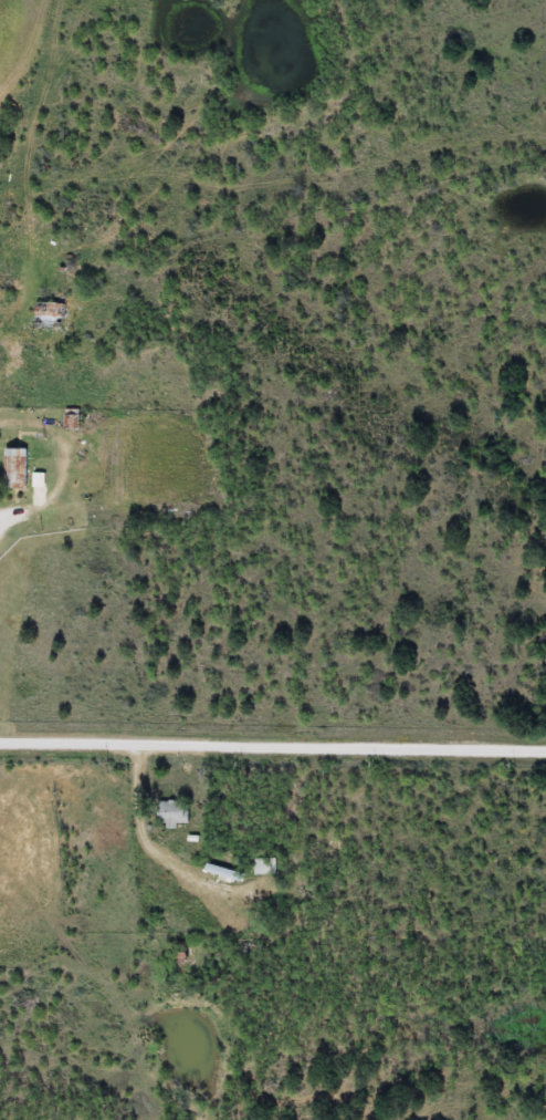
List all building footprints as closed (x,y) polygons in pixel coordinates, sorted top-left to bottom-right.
[(34,330),(61,330),(61,304),(34,304),(34,330)] [(27,448),(6,448),(6,489),(27,489),(27,448)] [(188,825),(188,802),(157,802),(157,825),(188,825)] [(255,876),(276,876),(276,859),(255,859),(255,876)] [(241,881),(243,874),(208,866),(207,873),(241,881)]
